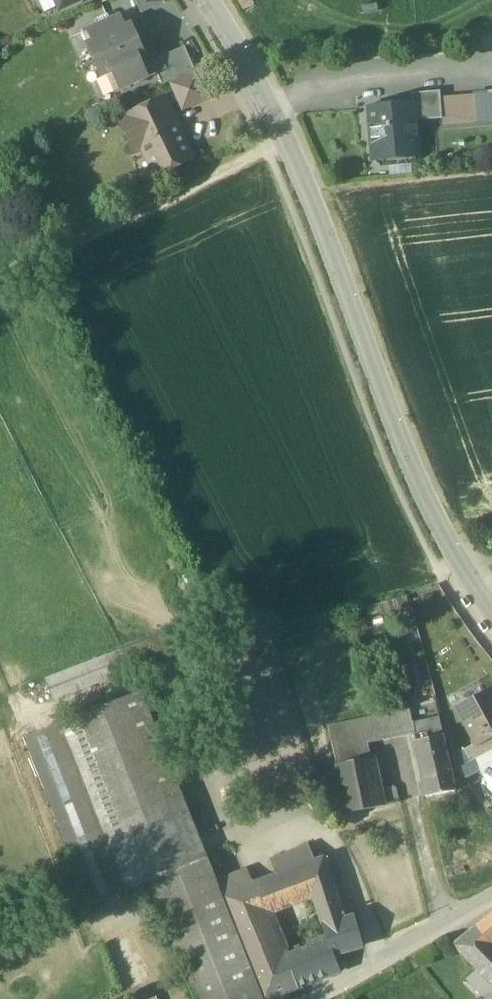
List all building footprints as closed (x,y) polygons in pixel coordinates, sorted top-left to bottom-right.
[(61,9),(81,0),(57,0),(61,9)] [(142,14),(165,4),(163,0),(135,0),(142,14)] [(111,21),(109,14),(95,20),(98,27),(89,31),(94,42),(88,45),(95,61),(138,41),(131,25),(125,28),(120,17),(111,21)] [(138,41),(95,61),(103,77),(114,72),(122,90),(158,74),(167,69),(162,57),(155,60),(152,54),(146,58),(138,41)] [(185,47),(162,57),(167,69),(158,74),(163,84),(195,70),(185,47)] [(197,73),(172,84),(177,94),(180,100),(184,109),(208,98),(197,73)] [(441,92),(412,94),(413,104),(414,104),(416,121),(442,119),(440,98),(441,97),(441,92)] [(177,94),(165,100),(168,106),(180,100),(177,94)] [(441,97),(440,98),(442,119),(443,125),(477,122),(475,95),(441,97)] [(164,99),(121,120),(136,151),(143,147),(156,175),(192,158),(168,106),(165,100),(164,99)] [(413,104),(370,108),(374,160),(419,156),(416,121),(414,104),(413,104)] [(431,593),(419,600),(426,614),(439,607),(431,593)] [(122,652),(47,681),(54,699),(129,671),(122,652)] [(139,691),(62,724),(127,891),(149,882),(207,859),(139,691)] [(459,708),(478,743),(479,745),(490,738),(491,737),(491,692),(491,691),(459,708)] [(337,764),(372,757),(370,745),(414,736),(409,712),(330,729),(337,764)] [(62,724),(22,738),(90,906),(127,891),(62,724)] [(444,737),(418,742),(425,777),(423,778),(427,797),(455,792),(444,737)] [(479,745),(478,743),(464,750),(471,762),(475,760),(491,751),(491,742),(490,738),(479,745)] [(458,769),(471,762),(464,750),(453,756),(458,769)] [(491,764),(491,751),(475,760),(480,770),(491,764)] [(372,757),(337,764),(346,813),(382,806),(378,789),(372,757)] [(464,779),(480,770),(475,760),(471,762),(458,769),(457,770),(464,779)] [(480,770),(491,790),(491,764),(480,770)] [(391,787),(378,789),(382,806),(398,803),(396,791),(391,787)] [(325,858),(268,880),(278,907),(313,893),(334,885),(335,884),(325,858)] [(207,859),(149,882),(197,998),(264,998),(217,882),(207,859)] [(249,870),(217,882),(264,998),(271,998),(297,989),(284,955),(249,870)] [(334,885),(313,893),(320,912),(323,926),(345,920),(334,885)] [(476,927),(491,945),(491,914),(476,927)] [(345,920),(323,926),(327,938),(284,955),(297,989),(339,972),(333,955),(362,947),(354,918),(345,920)] [(491,945),(476,927),(454,945),(491,984),(491,945)]
